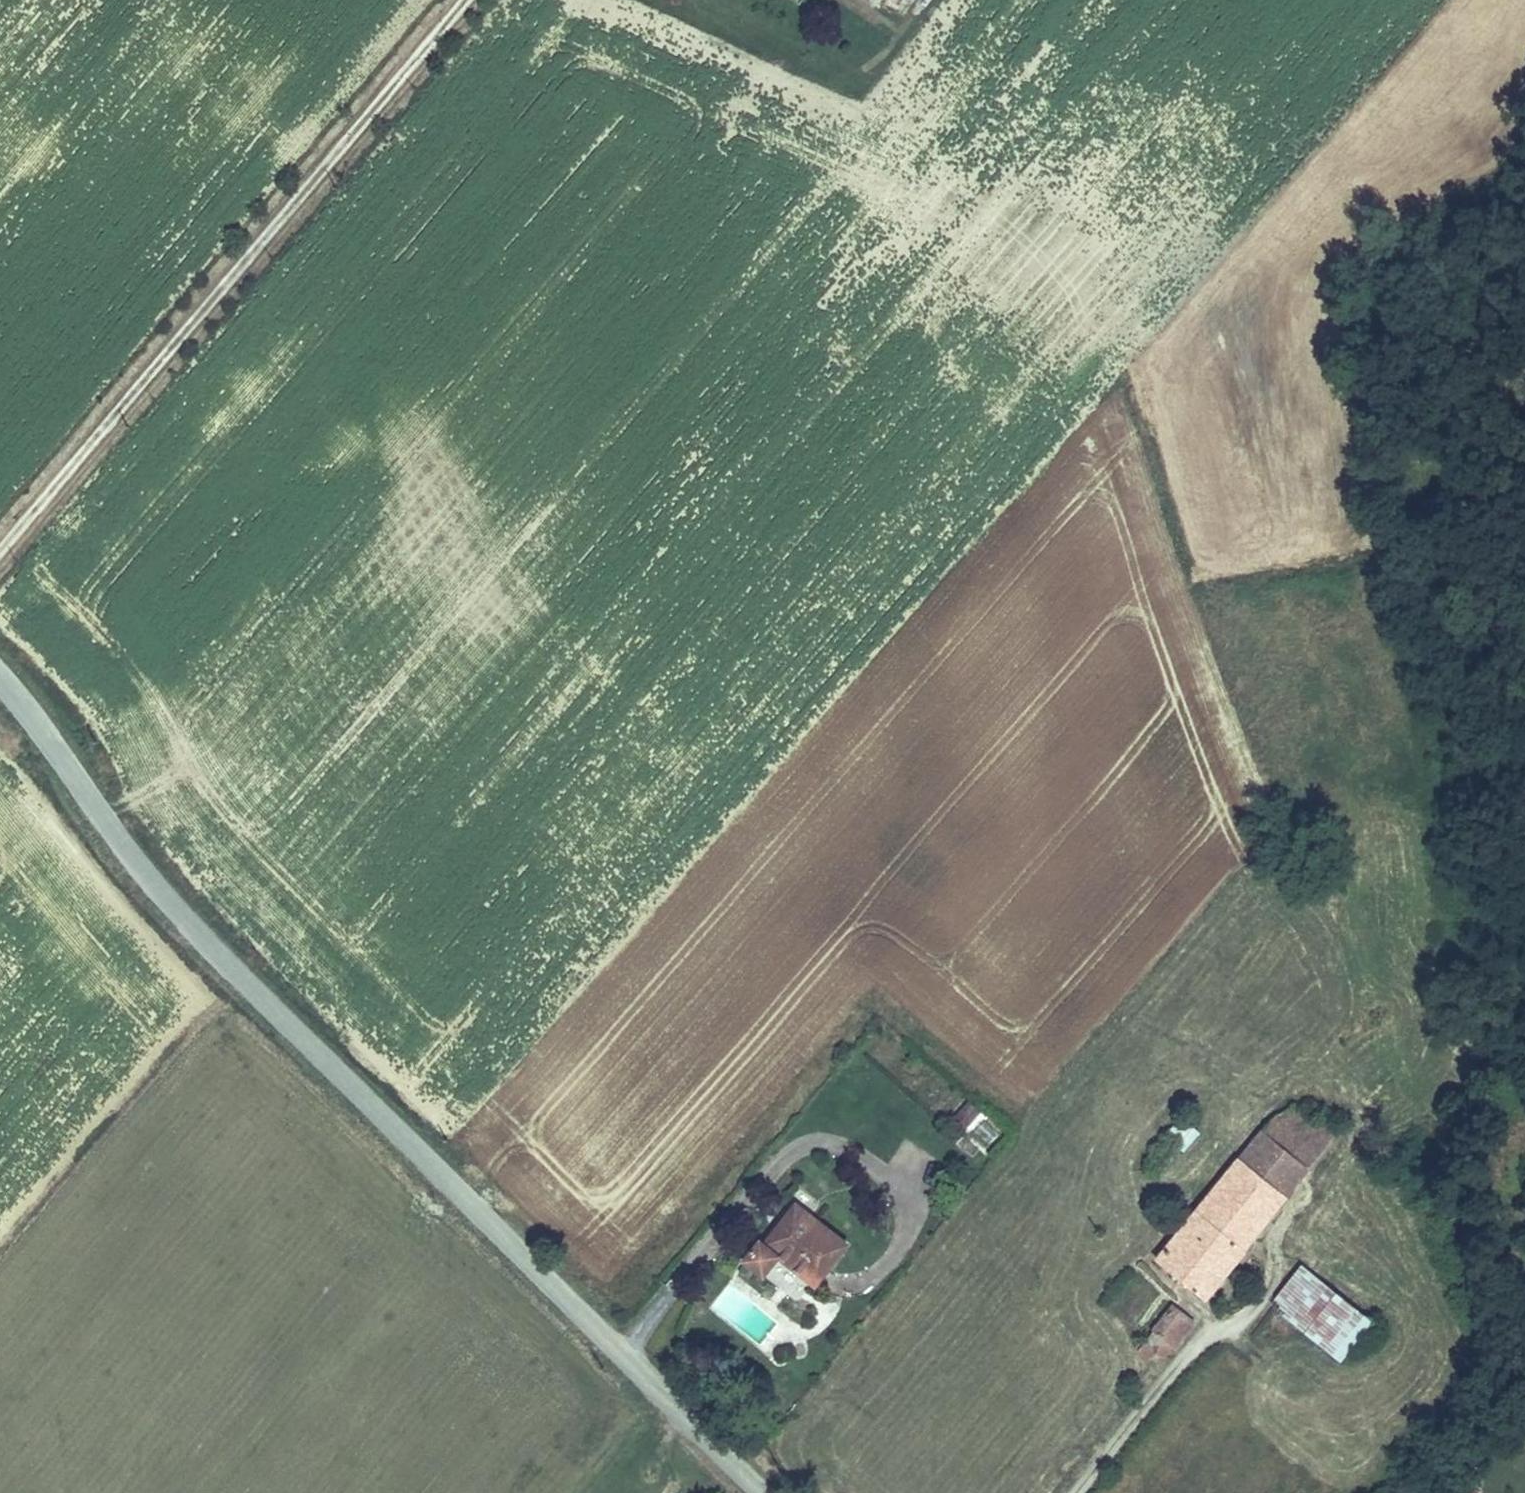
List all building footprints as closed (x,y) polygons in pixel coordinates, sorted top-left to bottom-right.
[(1273,1117),(1159,1260),(1204,1297),(1332,1136),(1294,1106),(1273,1117)] [(795,1207),(765,1244),(757,1239),(741,1260),(765,1277),(780,1258),(817,1284),(845,1246),(795,1207)] [(1303,1270),(1275,1307),(1340,1360),(1368,1324),(1303,1270)] [(1176,1306),(1143,1347),(1155,1358),(1160,1353),(1165,1358),(1196,1323),(1176,1306)]
